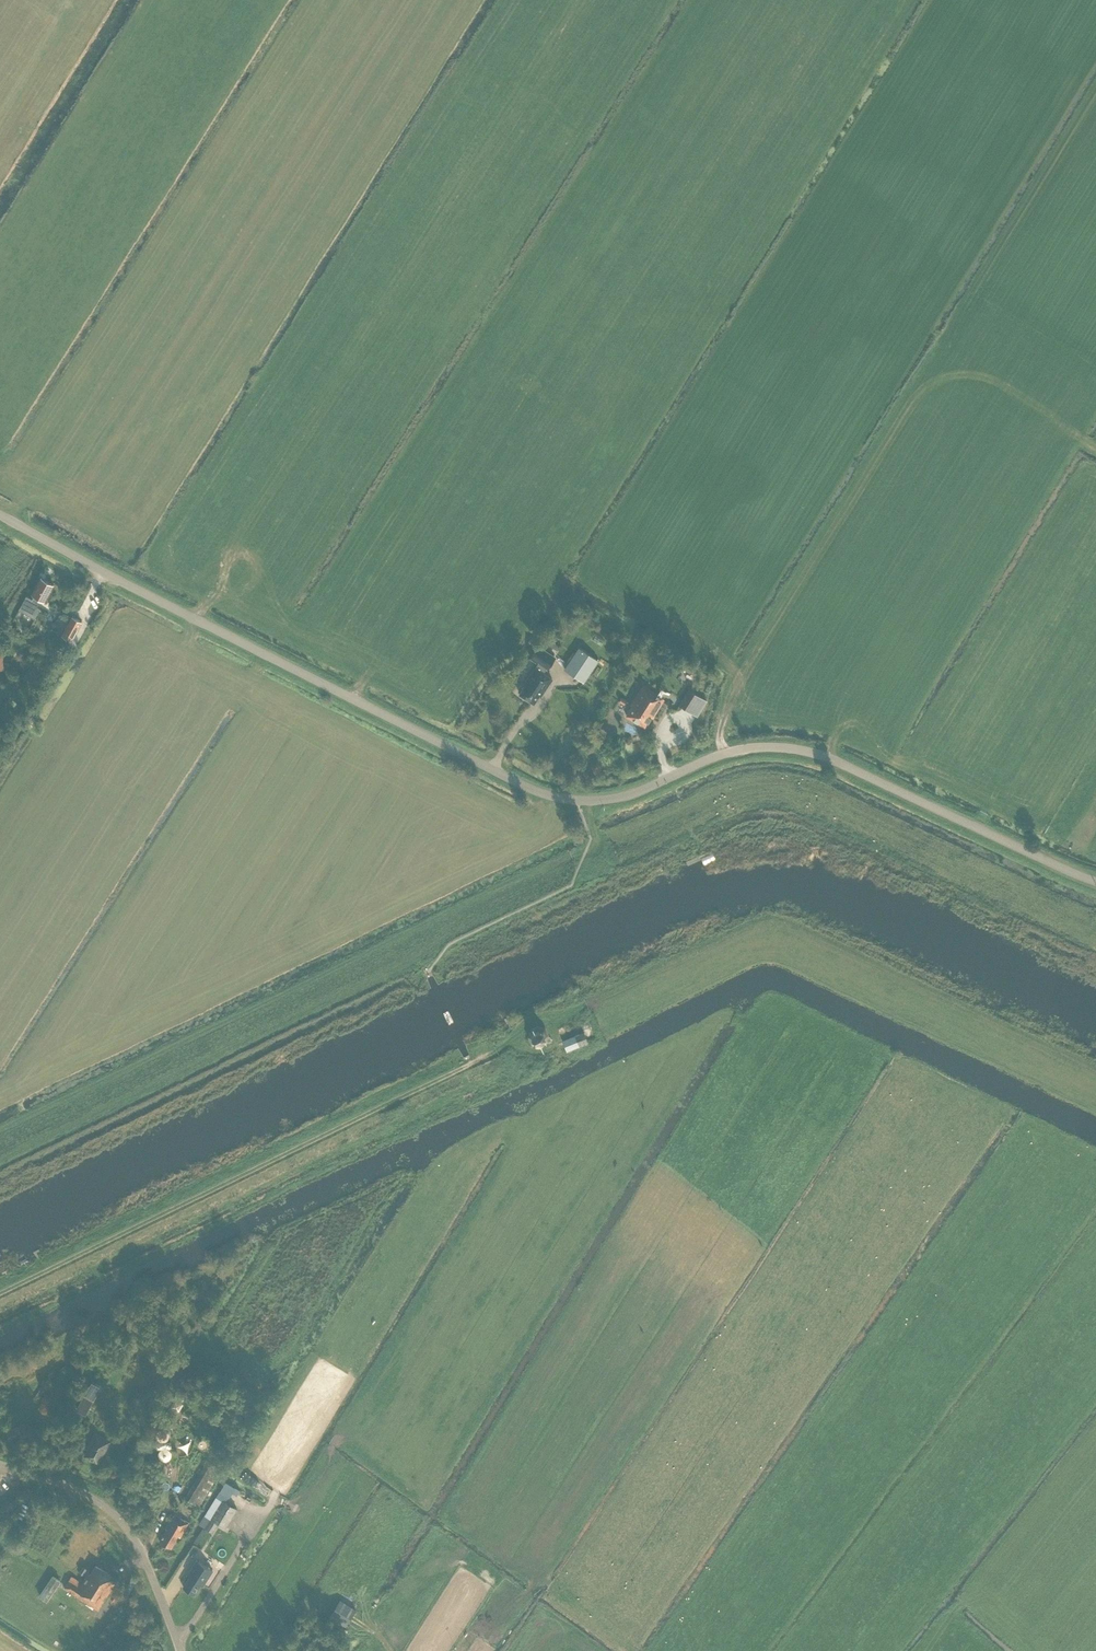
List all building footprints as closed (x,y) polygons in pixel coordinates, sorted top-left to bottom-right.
[(45,600),(54,584),(41,577),(32,593),(35,595),(32,599),(26,596),(19,609),(35,618),(40,608),(37,606),(41,598),(45,600)] [(72,641),(83,622),(72,616),(61,635),(72,641)] [(615,648),(593,633),(581,652),(602,666),(615,648)] [(547,668),(555,657),(539,646),(531,657),(538,662),(535,667),(524,684),(525,685),(520,693),(534,703),(539,694),(541,695),(544,691),(542,690),(544,687),(546,688),(552,678),(542,671),(545,667),(547,668)] [(581,687),(594,666),(573,653),(560,673),(581,687)] [(32,665),(23,678),(32,684),(41,671),(32,665)] [(652,717),(664,699),(657,695),(658,694),(643,685),(631,704),(632,705),(626,715),(645,726),(651,716),(652,717)] [(696,715),(703,703),(697,699),(700,696),(689,689),(679,704),(696,715)] [(539,1045),(546,1042),(549,1035),(546,1028),(539,1025),(531,1028),(528,1035),(531,1042),(539,1045)] [(583,1031),(563,1039),(567,1050),(588,1042),(583,1031)] [(99,1396),(103,1389),(89,1382),(86,1389),(99,1396)] [(84,1411),(93,1396),(87,1392),(77,1407),(84,1411)] [(174,1426),(182,1413),(170,1406),(162,1419),(174,1426)] [(7,1439),(27,1431),(24,1422),(3,1429),(7,1439)] [(105,1438),(95,1432),(88,1445),(90,1446),(85,1455),(97,1462),(102,1453),(103,1453),(110,1440),(108,1439),(109,1438),(106,1437),(105,1438)] [(199,1505),(221,1467),(208,1460),(185,1497),(199,1505)] [(139,1475),(131,1470),(128,1476),(135,1481),(139,1475)] [(226,1528),(238,1509),(225,1501),(228,1496),(220,1491),(200,1524),(213,1532),(219,1523),(226,1528)] [(188,1522),(174,1513),(165,1527),(167,1528),(164,1534),(163,1533),(162,1535),(163,1536),(160,1540),(171,1547),(178,1535),(180,1536),(189,1522),(188,1521),(188,1522)] [(194,1563),(204,1549),(198,1545),(188,1559),(194,1563)] [(78,1576),(52,1560),(41,1578),(57,1588),(54,1594),(69,1603),(77,1590),(71,1587),(78,1576)] [(212,1569),(203,1563),(199,1569),(193,1565),(187,1574),(190,1575),(183,1586),(194,1593),(201,1583),(203,1584),(209,1575),(208,1574),(212,1569)] [(345,1626),(351,1617),(356,1609),(340,1600),(336,1608),(330,1617),(345,1626)]
